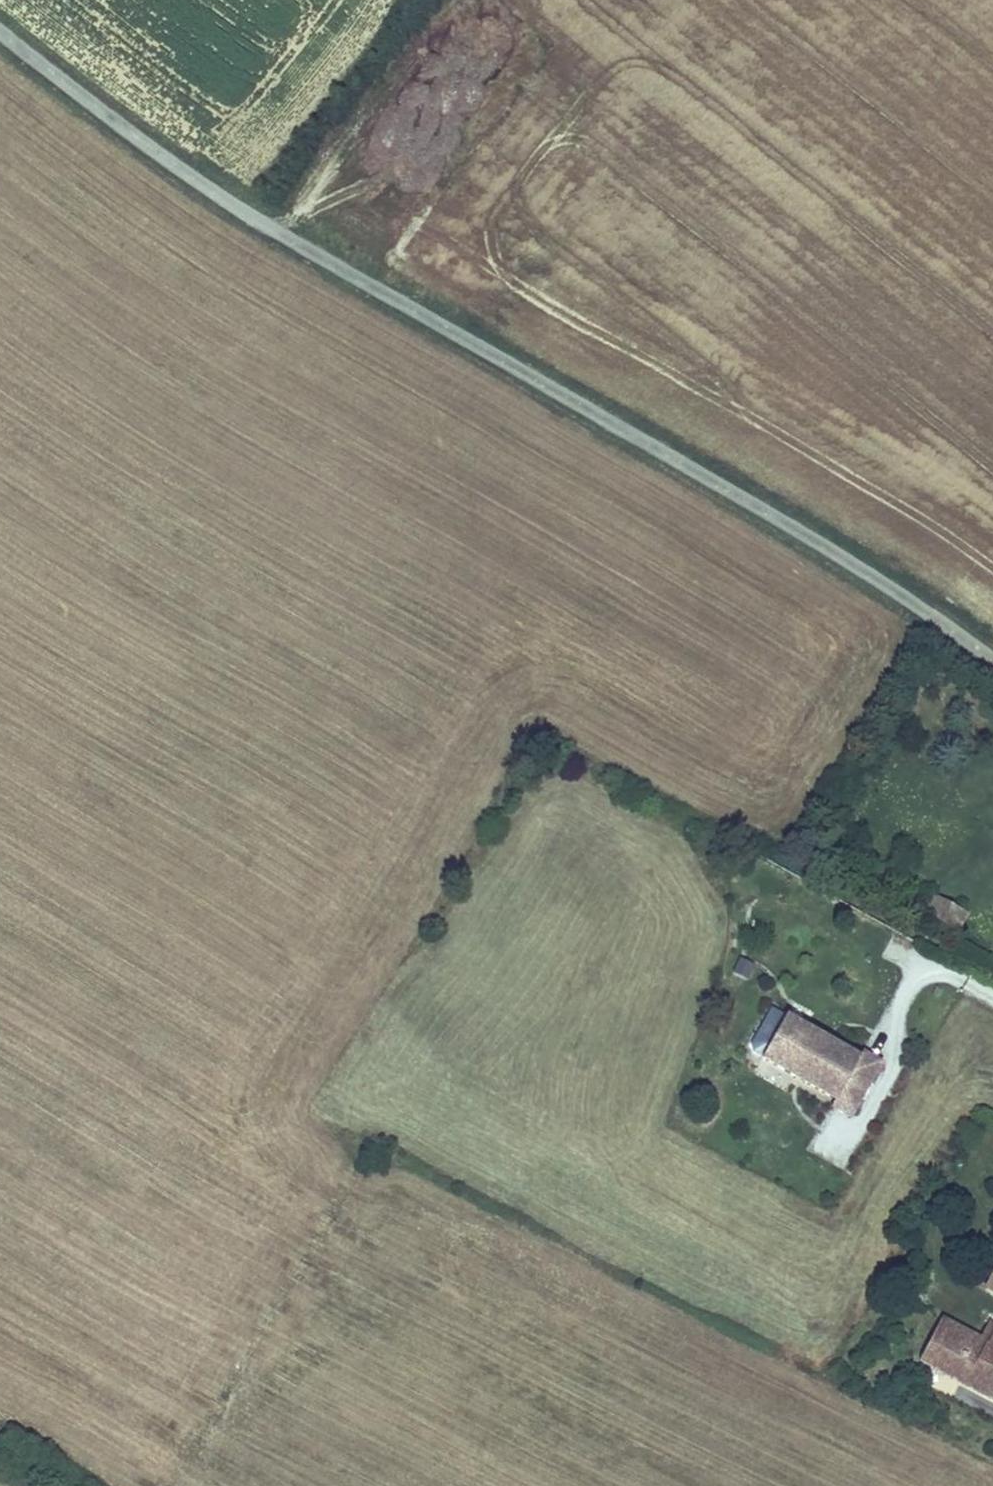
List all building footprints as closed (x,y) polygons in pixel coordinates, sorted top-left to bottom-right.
[(951,931),(963,916),(936,894),(924,908),(951,931)] [(861,1069),(787,1029),(764,1072),(798,1090),(801,1085),(810,1090),(807,1095),(839,1111),(835,1118),(853,1128),(883,1074),(865,1063),(861,1069)] [(810,1090),(801,1085),(798,1090),(807,1095),(810,1090)] [(981,1263),(966,1288),(982,1296),(992,1278),(992,1270),(981,1263)] [(982,1296),(992,1303),(992,1278),(982,1296)] [(987,1407),(992,1396),(992,1331),(987,1328),(977,1346),(941,1326),(915,1368),(987,1407)]
